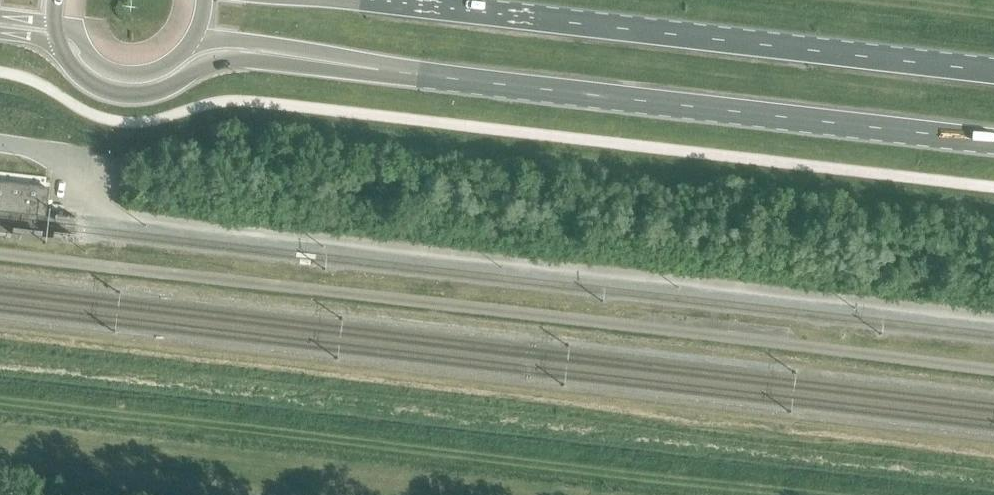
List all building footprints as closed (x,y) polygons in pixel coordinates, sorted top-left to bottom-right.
[(42,209),(45,187),(0,181),(0,204),(42,209)] [(0,211),(0,237),(77,247),(79,220),(0,211)]
